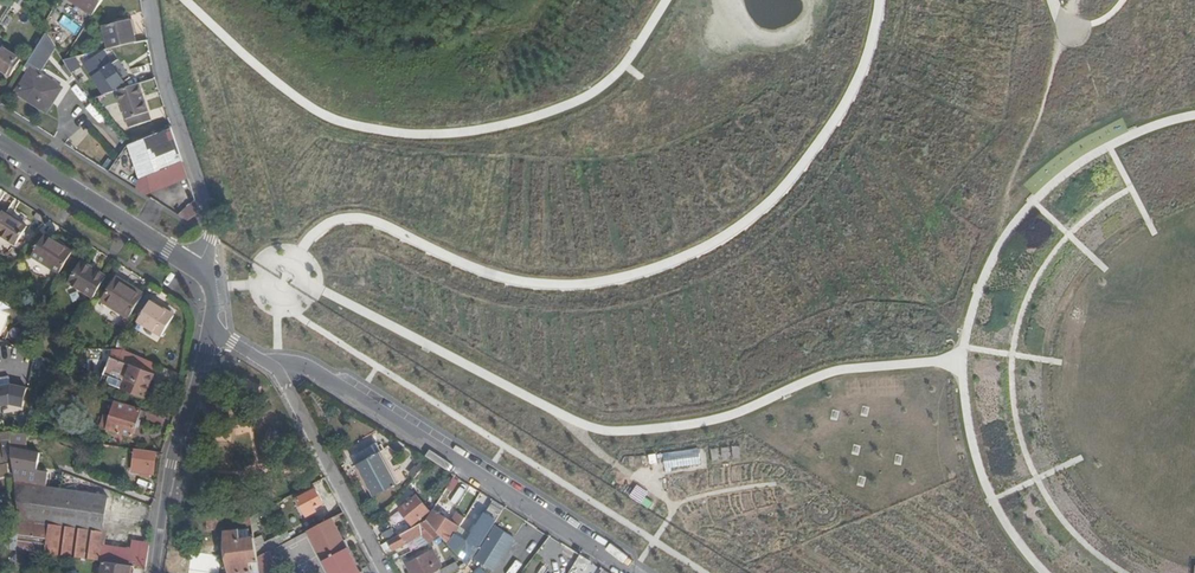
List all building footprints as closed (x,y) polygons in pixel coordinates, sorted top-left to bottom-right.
[(103,0),(72,0),(71,1),(94,15),(103,0)] [(54,43),(55,45),(65,38),(52,20),(43,26),(47,32),(54,43)] [(108,50),(137,43),(132,20),(103,26),(105,33),(107,42),(108,50)] [(36,72),(54,43),(47,32),(25,66),(31,70),(17,92),(48,112),(62,88),(36,72)] [(107,42),(105,33),(98,34),(99,43),(107,42)] [(22,58),(1,45),(0,46),(0,71),(10,76),(22,58)] [(116,91),(118,91),(116,88),(124,82),(103,52),(90,62),(93,67),(89,70),(106,94),(116,91)] [(116,91),(129,127),(150,121),(139,84),(118,91),(116,91)] [(182,164),(172,131),(129,147),(141,178),(182,164)] [(182,164),(141,178),(148,195),(187,181),(182,164)] [(197,217),(193,204),(179,217),(189,224),(197,217)] [(0,210),(0,234),(15,243),(25,226),(0,210)] [(58,274),(73,251),(47,235),(32,258),(58,274)] [(69,281),(93,297),(106,276),(82,261),(69,281)] [(128,318),(142,295),(124,283),(123,285),(116,280),(103,302),(128,318)] [(1,338),(16,298),(0,292),(0,338),(1,338)] [(160,335),(172,316),(150,302),(138,321),(160,335)] [(102,381),(144,398),(153,376),(111,359),(102,381)] [(10,404),(23,407),(27,388),(10,385),(0,387),(0,406),(10,404)] [(115,402),(107,428),(132,436),(140,409),(115,402)] [(54,471),(37,469),(39,451),(25,450),(23,433),(9,431),(10,440),(12,459),(15,482),(52,487),(54,471)] [(3,459),(12,459),(10,440),(1,441),(3,459)] [(663,454),(665,469),(701,464),(699,448),(663,454)] [(133,460),(132,470),(153,473),(155,456),(134,453),(133,460)] [(397,486),(380,453),(359,464),(376,497),(397,486)] [(146,566),(148,545),(135,543),(134,550),(102,545),(108,495),(106,495),(107,488),(69,473),(69,476),(67,488),(52,487),(15,482),(16,490),(19,520),(17,549),(103,561),(132,565),(146,566)] [(307,516),(316,511),(315,508),(323,503),(315,489),(298,499),(307,516)] [(413,525),(429,511),(417,496),(401,510),(413,525)] [(457,534),(468,515),(461,511),(454,524),(433,510),(426,521),(439,535),(443,540),(450,546),(457,534)] [(495,525),(497,521),(488,515),(486,514),(469,542),(457,534),(450,546),(468,566),(469,567),(474,559),(495,525)] [(360,570),(358,571),(331,519),(308,531),(330,572),(361,572),(360,570)] [(426,521),(389,540),(395,551),(422,536),(425,539),(430,544),(439,535),(426,521)] [(513,537),(495,525),(474,559),(492,571),(513,537)] [(257,558),(253,537),(240,539),(238,530),(225,532),(231,572),(242,572),(251,571),(251,572),(260,572),(257,558)] [(253,537),(257,558),(271,551),(272,550),(267,542),(263,544),(261,535),(253,537)] [(422,536),(395,551),(397,555),(425,539),(422,536)] [(257,558),(260,572),(275,572),(271,551),(257,558)] [(435,564),(439,562),(432,551),(406,566),(410,572),(436,572),(439,571),(435,564)] [(103,561),(101,572),(130,572),(132,565),(103,561)] [(461,572),(457,563),(442,569),(444,572),(460,572),(461,572)]
